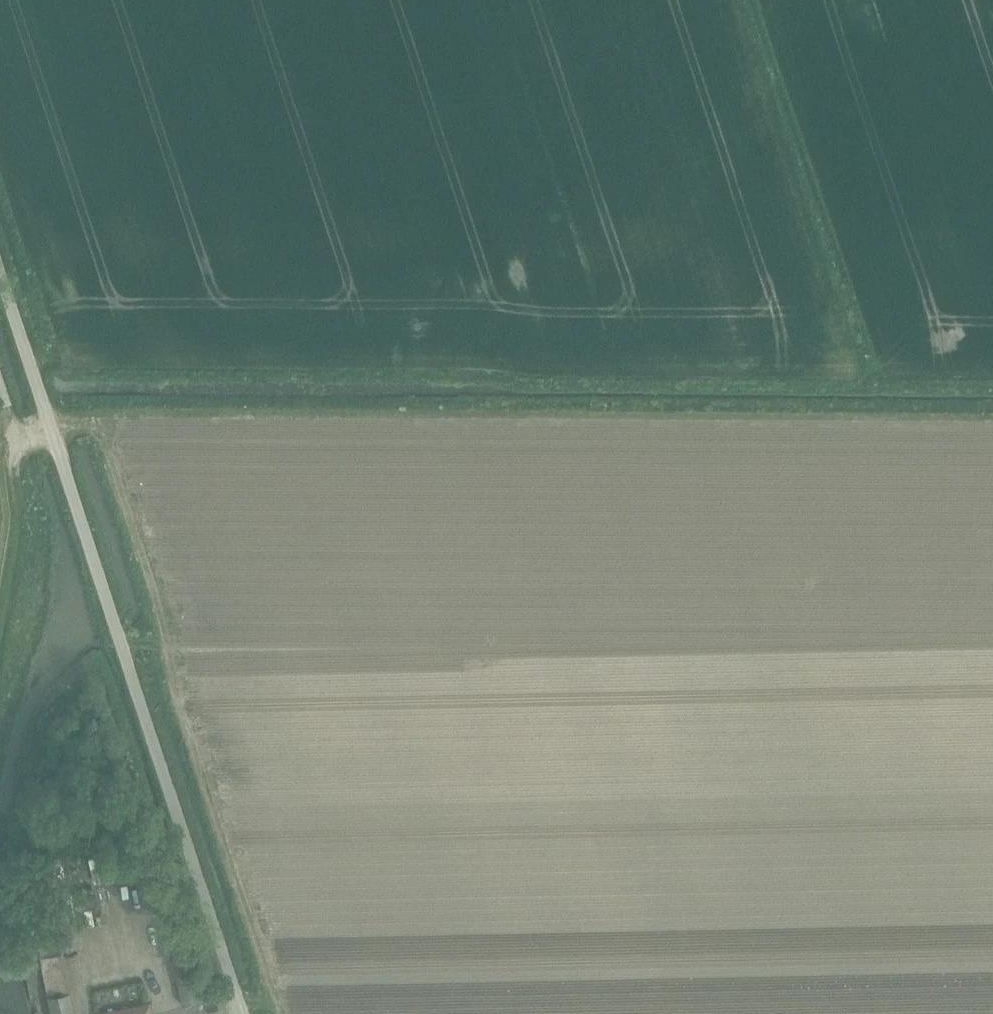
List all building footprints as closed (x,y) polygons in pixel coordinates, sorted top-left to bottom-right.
[(60,952),(40,956),(52,1013),(73,1013),(60,952)] [(181,1004),(202,999),(192,954),(171,959),(181,1004)] [(148,1003),(96,1013),(150,1013),(148,1003)]
